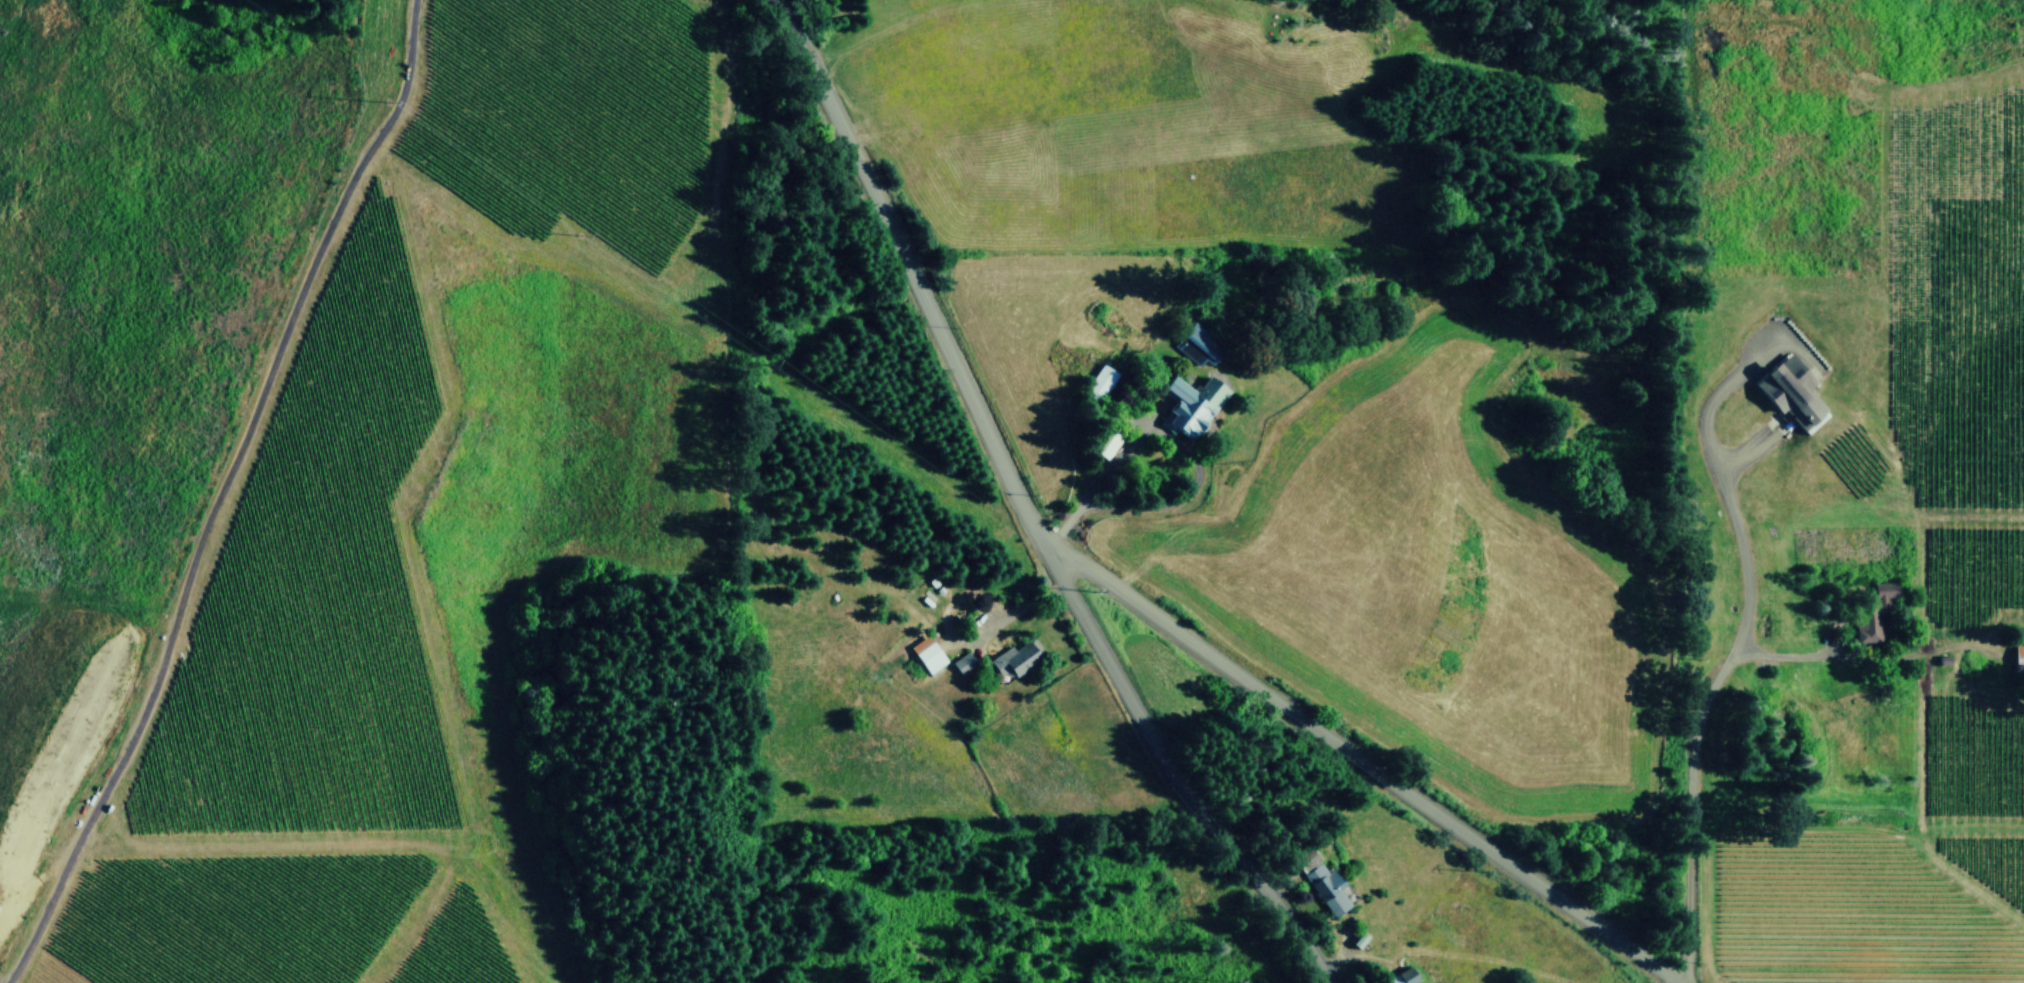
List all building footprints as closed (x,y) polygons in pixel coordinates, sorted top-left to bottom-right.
[(1828,408),(1809,387),(1815,382),(1788,352),(1752,384),(1785,420),(1790,416),(1802,431),(1828,408)] [(1115,371),(1100,364),(1087,392),(1102,399),(1115,371)] [(1229,391),(1209,375),(1200,386),(1198,384),(1192,392),(1172,375),(1161,388),(1176,400),(1159,422),(1174,434),(1177,429),(1189,439),(1200,425),(1201,426),(1229,391)] [(1109,460),(1122,434),(1108,427),(1095,453),(1109,460)] [(1857,642),(1882,641),(1881,614),(1890,613),(1890,598),(1900,597),(1899,581),(1876,582),(1877,604),(1865,604),(1865,619),(1856,620),(1857,642)] [(948,663),(930,635),(911,646),(929,675),(948,663)] [(990,659),(1001,676),(1009,671),(1012,676),(1046,654),(1034,636),(1014,649),(1012,645),(990,659)] [(976,665),(968,651),(953,660),(961,674),(976,665)] [(1293,859),(1302,872),(1321,860),(1312,846),(1293,859)] [(1350,905),(1339,888),(1344,885),(1332,867),(1326,871),(1320,862),(1303,873),(1332,917),(1350,905)] [(1411,967),(1381,982),(1417,982),(1419,982),(1411,967)]
